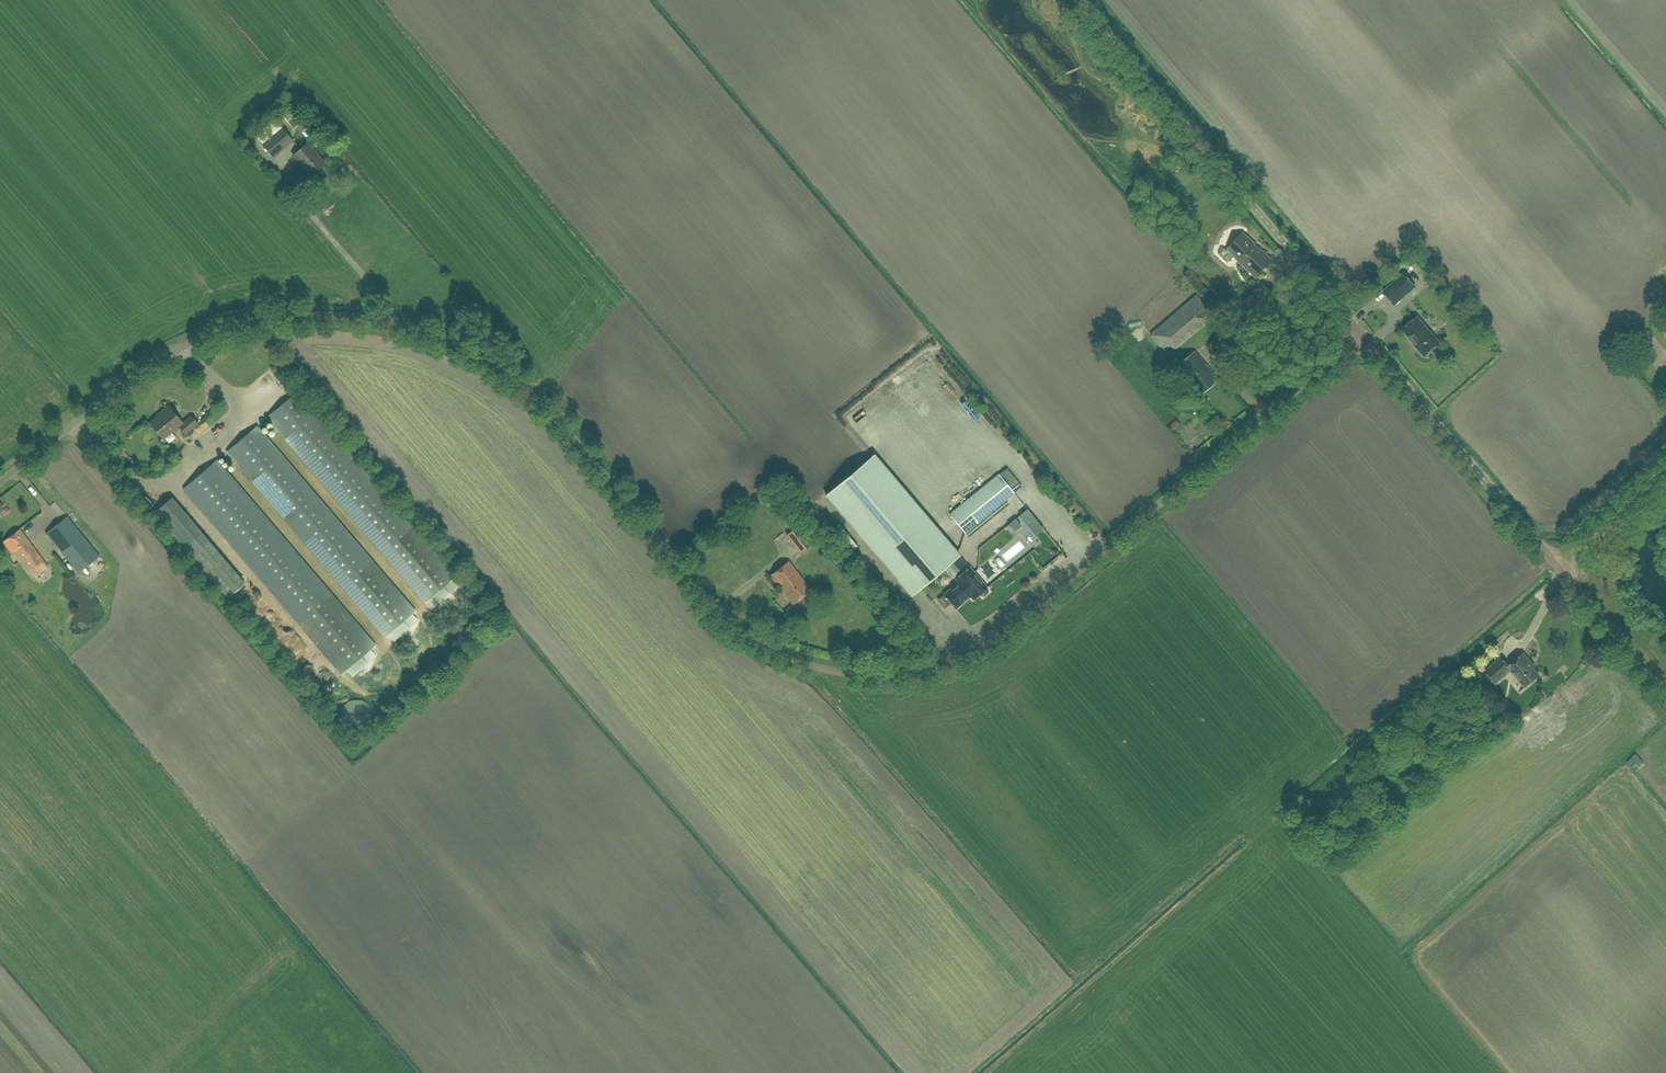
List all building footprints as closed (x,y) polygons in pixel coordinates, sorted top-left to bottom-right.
[(293,139),(281,126),(274,118),(255,135),(262,143),(261,143),(273,156),(293,139)] [(310,173),(324,161),(307,141),(293,153),(310,173)] [(1255,278),(1272,260),(1272,259),(1272,260),(1258,247),(1257,249),(1253,245),(1254,243),(1242,232),(1226,250),(1255,278)] [(1394,304),(1415,287),(1403,273),(1382,291),(1394,304)] [(1201,320),(1210,312),(1196,295),(1149,335),(1163,351),(1170,345),(1175,350),(1205,324),(1201,320)] [(1429,351),(1439,342),(1417,317),(1402,329),(1419,349),(1419,350),(1423,354),(1426,355),(1429,352),(1429,351)] [(1201,394),(1218,379),(1194,351),(1177,366),(1201,394)] [(267,418),(382,553),(425,603),(455,577),(297,392),(267,418)] [(185,433),(196,423),(191,416),(183,423),(168,406),(160,412),(161,413),(150,422),(163,438),(174,429),(175,430),(179,426),(185,433)] [(228,452),(345,587),(387,636),(417,610),(258,427),(228,452)] [(959,554),(873,453),(825,494),(910,595),(959,554)] [(377,645),(335,596),(219,460),(184,489),(343,674),(377,645)] [(948,514),(964,532),(1013,492),(1012,491),(1020,485),(1005,466),(948,514)] [(148,508),(153,504),(146,495),(141,500),(148,508)] [(244,582),(201,531),(178,505),(171,496),(154,511),(162,519),(184,546),(228,596),(244,582)] [(1025,508),(1019,514),(1025,522),(1032,516),(1025,508)] [(99,555),(67,516),(46,533),(78,572),(99,555)] [(810,543),(796,526),(786,534),(799,551),(810,543)] [(29,570),(43,559),(20,529),(3,541),(3,542),(11,552),(14,550),(29,570)] [(810,589),(788,560),(769,574),(791,603),(810,589)] [(955,579),(957,582),(943,594),(956,609),(970,597),(972,600),(979,594),(981,596),(984,596),(988,593),(988,590),(986,588),(987,587),(969,567),(955,579)] [(1523,687),(1537,675),(1527,663),(1529,662),(1521,653),(1503,668),(1496,660),(1484,671),(1493,683),(1509,670),(1523,687)]
